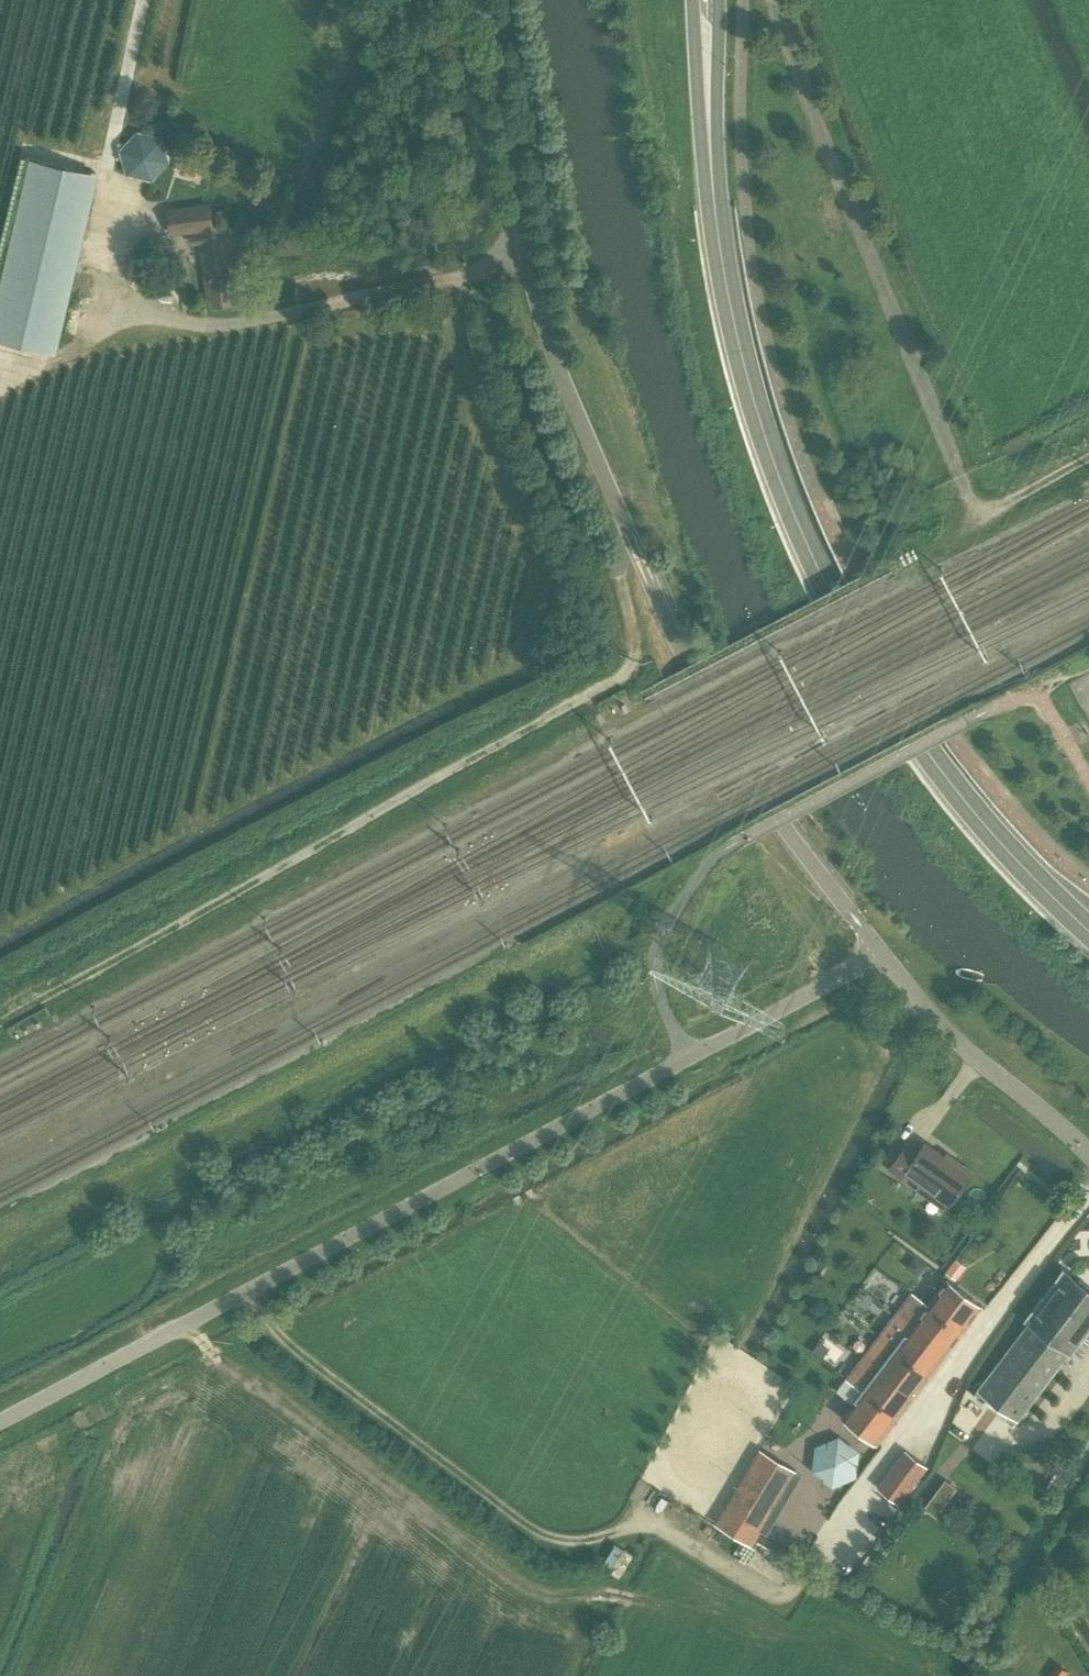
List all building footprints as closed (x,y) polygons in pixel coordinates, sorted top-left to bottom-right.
[(170,163),(162,138),(136,131),(118,151),(126,176),(152,182),(170,163)] [(0,289),(0,341),(54,354),(97,174),(31,158),(0,289)] [(211,299),(212,307),(231,304),(227,276),(231,276),(229,259),(244,257),(241,235),(238,236),(237,229),(220,231),(220,226),(213,227),(210,204),(166,210),(170,236),(198,232),(198,234),(190,235),(191,245),(199,244),(207,300),(211,299)] [(925,1144),(919,1152),(906,1144),(887,1171),(901,1180),(905,1174),(951,1206),(975,1172),(958,1161),(955,1166),(925,1144)] [(956,1280),(966,1267),(956,1259),(946,1272),(956,1280)] [(1017,1421),(1070,1353),(1071,1354),(1088,1331),(1088,1291),(1063,1270),(1025,1319),(1029,1323),(977,1391),(1017,1421)] [(946,1280),(927,1306),(962,1332),(981,1307),(946,1280)] [(962,1332),(927,1306),(911,1294),(895,1315),(946,1353),(962,1332)] [(946,1353),(895,1315),(878,1337),(929,1376),(946,1353)] [(929,1376),(878,1337),(862,1359),(913,1397),(929,1376)] [(913,1397),(862,1359),(846,1379),(862,1391),(862,1390),(898,1417),(913,1397)] [(862,1390),(862,1391),(842,1418),(877,1444),(898,1417),(862,1390)] [(856,1478),(859,1453),(838,1437),(815,1446),(812,1472),(832,1488),(856,1478)] [(725,1508),(750,1525),(751,1523),(762,1530),(795,1472),(759,1451),(725,1508)] [(900,1504),(927,1467),(906,1451),(878,1488),(900,1504)] [(936,1517),(957,1489),(945,1480),(924,1509),(936,1517)] [(1068,1672),(1055,1664),(1047,1675),(1066,1675),(1068,1672)]
